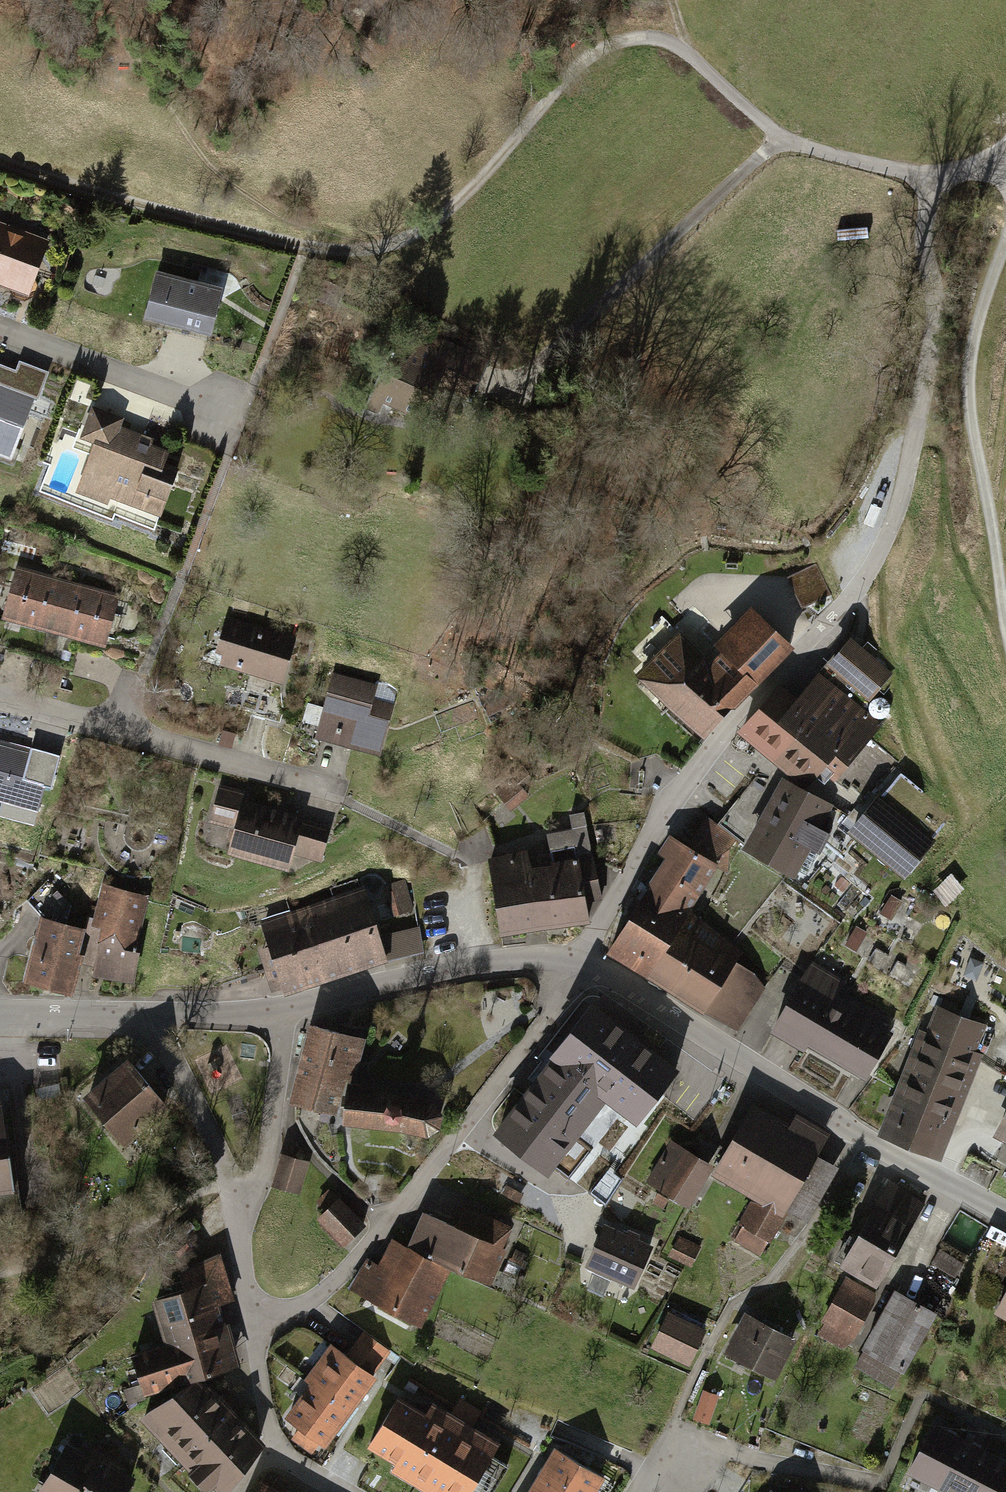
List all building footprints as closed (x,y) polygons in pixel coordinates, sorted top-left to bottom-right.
[(31,296),(50,241),(0,224),(0,285),(31,296)] [(218,283),(152,265),(139,314),(204,332),(218,283)] [(406,355),(380,344),(356,400),(393,417),(409,381),(429,390),(436,375),(472,391),(487,357),(441,337),(436,349),(413,339),(406,355)] [(5,457),(28,397),(33,399),(44,370),(14,359),(10,368),(0,364),(0,455),(5,457)] [(87,435),(66,488),(104,502),(106,495),(159,515),(176,471),(155,463),(162,446),(146,440),(148,436),(115,423),(118,414),(86,402),(75,431),(87,435)] [(814,565),(788,577),(802,607),(828,595),(814,565)] [(15,566),(1,615),(100,643),(114,594),(15,566)] [(676,629),(634,671),(702,738),(793,647),(754,608),(705,657),(676,629)] [(221,649),(217,661),(280,682),(294,638),(223,615),(213,647),(221,649)] [(846,633),(823,660),(867,697),(890,670),(846,633)] [(313,723),(310,733),(378,752),(392,701),(372,695),(375,682),(328,669),(318,705),(306,702),(301,720),(313,723)] [(777,690),(742,733),(804,783),(816,768),(831,780),(878,722),(816,672),(792,702),(777,690)] [(0,739),(0,801),(40,811),(47,785),(55,787),(63,756),(0,739)] [(511,775),(493,791),(509,808),(526,792),(523,788),(531,780),(521,770),(513,777),(511,775)] [(213,780),(205,813),(228,819),(220,847),(284,863),(287,850),(316,858),(325,824),(295,816),(296,812),(245,799),(248,789),(213,780)] [(781,780),(743,846),(792,874),(809,845),(816,850),(829,828),(821,824),(830,809),(781,780)] [(872,788),(841,827),(903,875),(933,836),(872,788)] [(523,850),(484,856),(496,934),(590,919),(587,901),(599,899),(585,810),(568,812),(571,828),(545,832),(550,862),(525,866),(523,850)] [(667,857),(609,949),(734,1028),(760,988),(751,974),(732,962),(739,951),(686,909),(697,892),(707,898),(724,870),(717,866),(736,837),(705,819),(687,847),(672,837),(661,854),(667,857)] [(406,882),(392,885),(393,893),(387,894),(392,918),(412,914),(406,882)] [(103,923),(95,972),(131,980),(140,932),(137,931),(146,896),(102,884),(93,920),(103,923)] [(264,917),(261,918),(269,944),(259,947),(272,986),(282,983),(285,990),(385,957),(361,885),(285,910),(282,901),(261,907),(264,917)] [(43,916),(27,976),(69,988),(79,953),(73,952),(80,926),(43,916)] [(814,961),(773,1031),(801,1047),(805,1040),(866,1076),(892,1031),(873,1019),(876,1014),(848,998),(845,1003),(835,997),(846,979),(814,961)] [(917,1027),(875,1131),(938,1157),(982,1050),(973,1047),(983,1022),(932,1002),(921,1028),(917,1027)] [(557,1057),(499,1132),(545,1168),(605,1092),(638,1117),(676,1069),(592,1004),(553,1054),(557,1057)] [(336,1109),(344,1081),(347,1082),(360,1035),(315,1022),(294,1097),(336,1109)] [(126,1061),(86,1095),(124,1140),(164,1106),(126,1061)] [(411,1096),(349,1087),(345,1119),(401,1127),(427,1133),(437,1126),(440,1114),(432,1102),(411,1096)] [(712,1161),(707,1170),(750,1196),(735,1221),(738,1223),(729,1239),(755,1254),(764,1238),(768,1240),(785,1212),(803,1223),(834,1169),(812,1156),(826,1132),(794,1113),(789,1123),(748,1099),(712,1161)] [(990,1135),(1005,1143),(1005,1104),(990,1135)] [(12,1190),(0,1108),(0,1191),(12,1190)] [(671,1137),(645,1181),(686,1205),(707,1170),(712,1161),(671,1137)] [(290,1154),(279,1186),(298,1193),(309,1161),(290,1154)] [(624,1177),(609,1166),(589,1191),(606,1204),(624,1177)] [(884,1182),(836,1261),(875,1285),(924,1206),(884,1182)] [(334,1190),(311,1213),(343,1245),(366,1222),(334,1190)] [(420,1206),(403,1242),(444,1261),(485,1280),(512,1224),(462,1201),(452,1221),(420,1206)] [(603,1223),(585,1264),(633,1285),(651,1244),(636,1237),(637,1234),(626,1229),(625,1232),(603,1223)] [(361,1298),(415,1323),(444,1261),(403,1242),(390,1236),(361,1298)] [(696,1248),(676,1237),(666,1256),(686,1267),(696,1248)] [(963,1264),(937,1250),(929,1266),(955,1280),(963,1264)] [(126,1348),(139,1391),(171,1381),(194,1374),(232,1362),(214,1305),(234,1299),(219,1252),(176,1266),(181,1282),(145,1294),(159,1337),(126,1348)] [(521,1265),(506,1259),(500,1273),(515,1279),(521,1265)] [(840,1349),(873,1295),(844,1276),(817,1320),(823,1324),(816,1335),(840,1349)] [(992,1308),(1005,1316),(1005,1281),(992,1308)] [(863,1348),(852,1367),(891,1389),(933,1315),(888,1290),(857,1344),(863,1348)] [(665,1308),(648,1344),(687,1362),(704,1326),(665,1308)] [(744,1311),(724,1353),(774,1378),(795,1336),(744,1311)] [(346,1355),(331,1344),(276,1419),(319,1450),(392,1351),(364,1330),(346,1355)] [(217,1397),(194,1374),(171,1381),(135,1417),(203,1486),(209,1481),(219,1491),(222,1491),(246,1468),(260,1441),(231,1412),(235,1408),(221,1393),(217,1397)] [(359,1446),(390,1464),(385,1473),(418,1491),(493,1491),(509,1465),(493,1456),(501,1442),(429,1399),(423,1411),(392,1392),(359,1446)] [(950,1491),(1005,1491),(1005,1458),(937,1423),(912,1473),(950,1491)] [(36,1491),(123,1491),(132,1477),(119,1470),(122,1466),(87,1445),(81,1454),(65,1445),(36,1491)] [(555,1448),(529,1491),(606,1491),(613,1482),(555,1448)] [(254,1491),(283,1491),(259,1480),(254,1491)]
